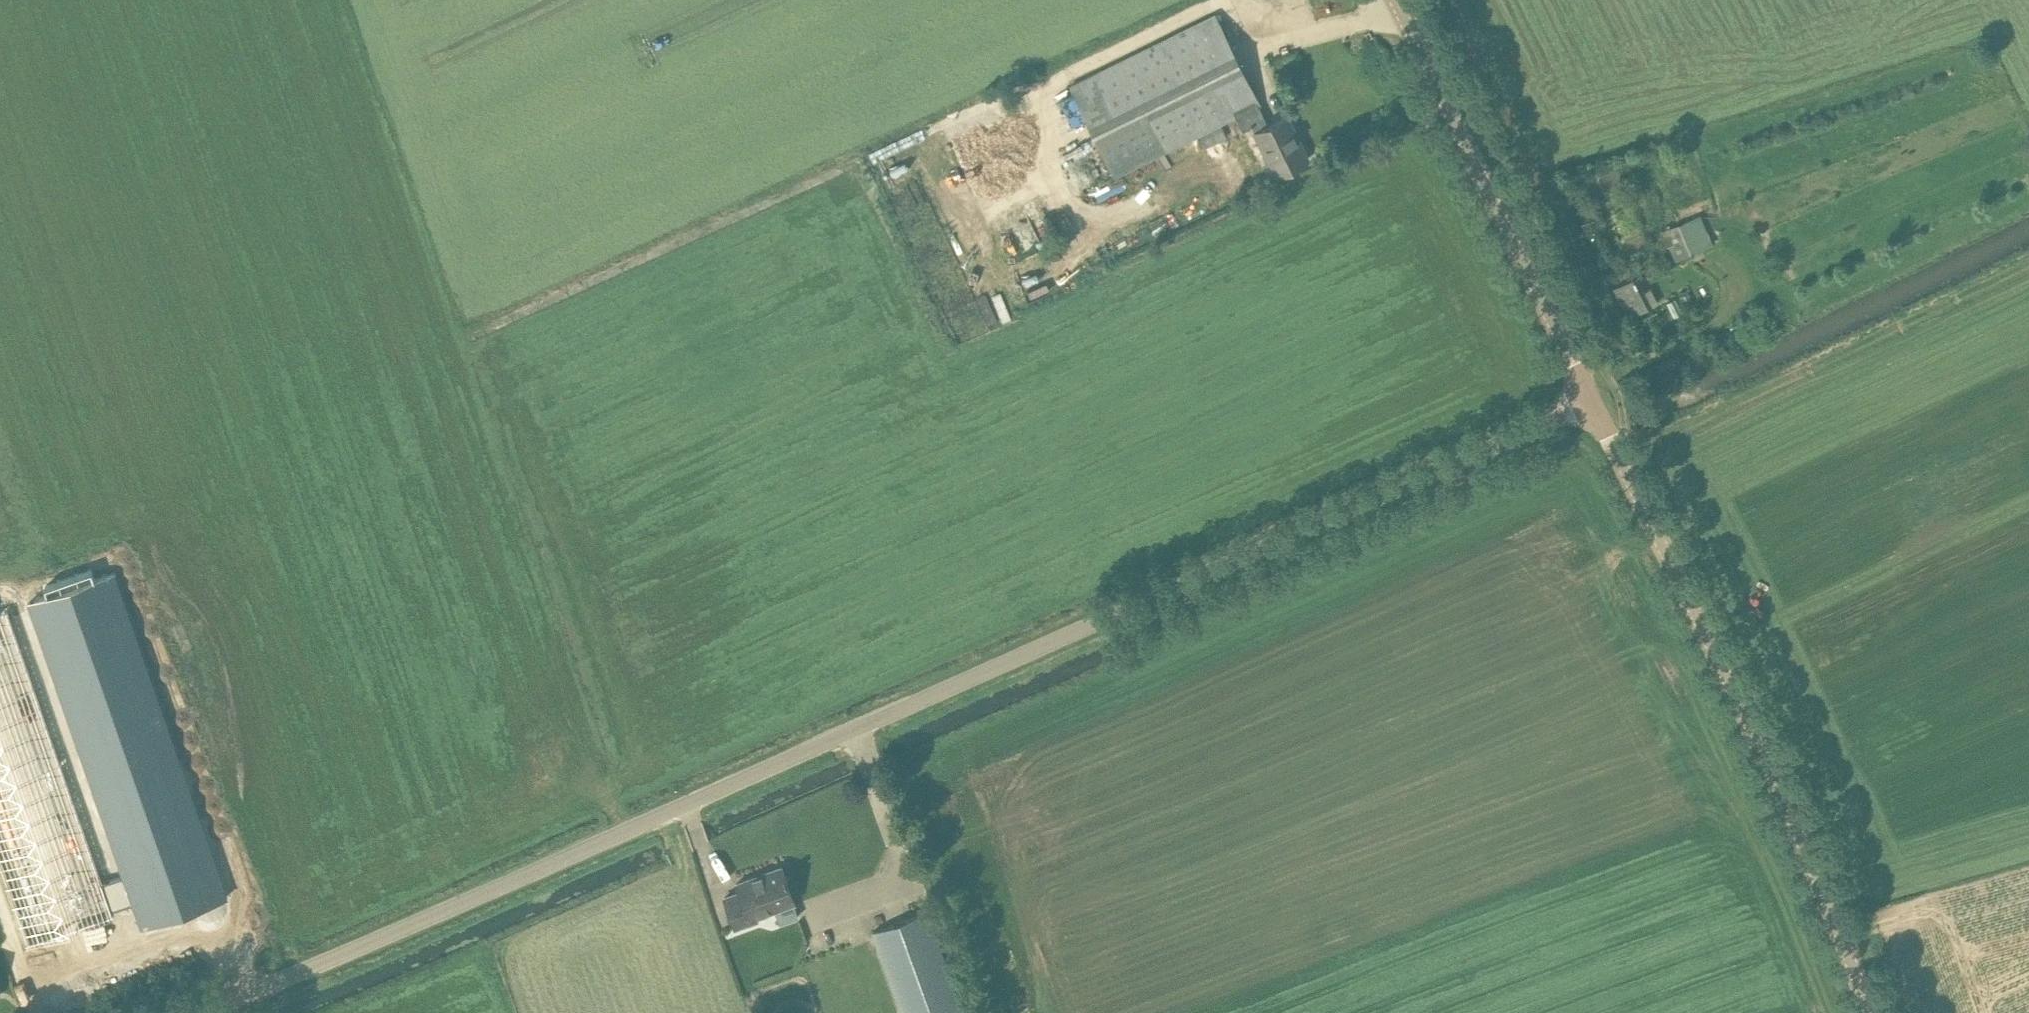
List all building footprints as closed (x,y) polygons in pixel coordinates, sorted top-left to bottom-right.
[(1236,116),(1259,105),(1260,104),(1215,14),(1071,86),(1115,176),(1236,116)] [(1259,105),(1236,116),(1242,130),(1252,126),(1255,132),(1254,132),(1275,175),(1308,158),(1300,142),(1297,144),(1290,131),(1294,129),(1287,115),(1268,124),(1259,105)] [(1700,214),(1662,230),(1675,261),(1713,246),(1700,214)] [(1652,305),(1638,275),(1613,287),(1628,317),(1652,305)] [(23,945),(108,915),(107,910),(126,903),(135,928),(222,898),(109,575),(89,582),(86,573),(85,573),(40,588),(43,598),(22,605),(117,878),(98,885),(3,612),(0,613),(0,879),(23,945)] [(739,892),(724,897),(731,916),(735,927),(757,919),(755,914),(774,908),(779,923),(798,916),(794,904),(793,901),(794,900),(786,879),(788,879),(786,875),(785,875),(782,867),(736,883),(739,892)] [(873,931),(902,1012),(963,1012),(962,1009),(927,912),(873,931)]
